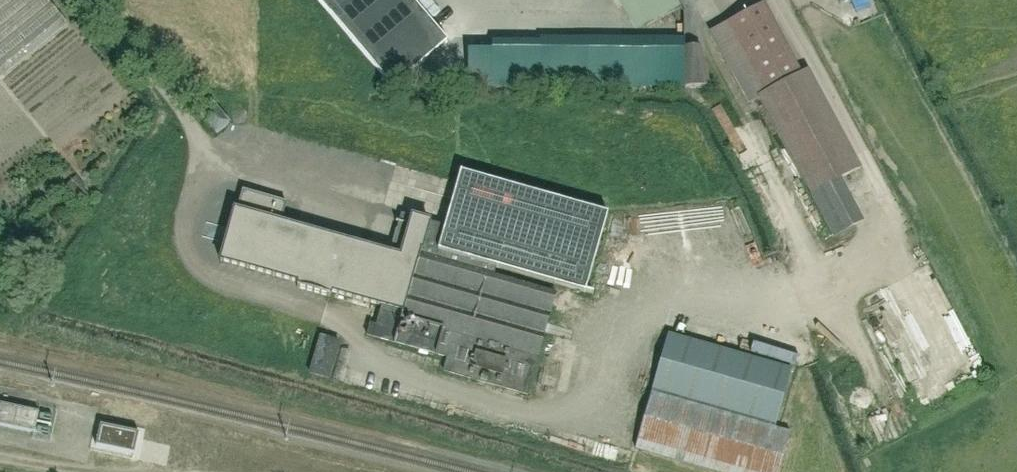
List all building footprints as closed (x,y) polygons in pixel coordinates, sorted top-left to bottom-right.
[(65,23),(46,0),(0,0),(0,76),(65,23)] [(327,15),(390,88),(446,41),(411,0),(315,0),(327,15)] [(679,7),(674,0),(615,0),(633,32),(679,7)] [(862,222),(840,180),(859,169),(808,71),(801,75),(763,4),(709,33),(748,106),(758,100),(789,157),(778,163),(783,171),(793,166),(809,194),(807,195),(830,238),(862,222)] [(683,38),(514,36),(514,40),(490,40),(490,49),(465,49),(465,88),(682,89),(683,38)] [(685,48),(685,89),(709,88),(699,48),(685,48)] [(198,114),(214,133),(227,123),(211,103),(198,114)] [(280,223),(285,204),(242,191),(236,211),(233,210),(219,262),(297,284),(296,289),(328,298),(329,293),(381,308),(372,337),(446,358),(442,372),(526,395),(554,294),(493,277),(495,267),(585,293),(608,213),(460,171),(444,227),(400,214),(389,254),(280,223)] [(74,204),(86,194),(82,189),(84,188),(74,176),(60,187),(74,204)] [(339,342),(318,336),(306,374),(327,381),(327,380),(339,342)] [(638,435),(634,449),(715,471),(778,471),(789,432),(650,393),(638,435)] [(33,431),(37,413),(0,405),(0,424),(33,431)] [(98,424),(94,446),(133,454),(138,433),(98,424)]
